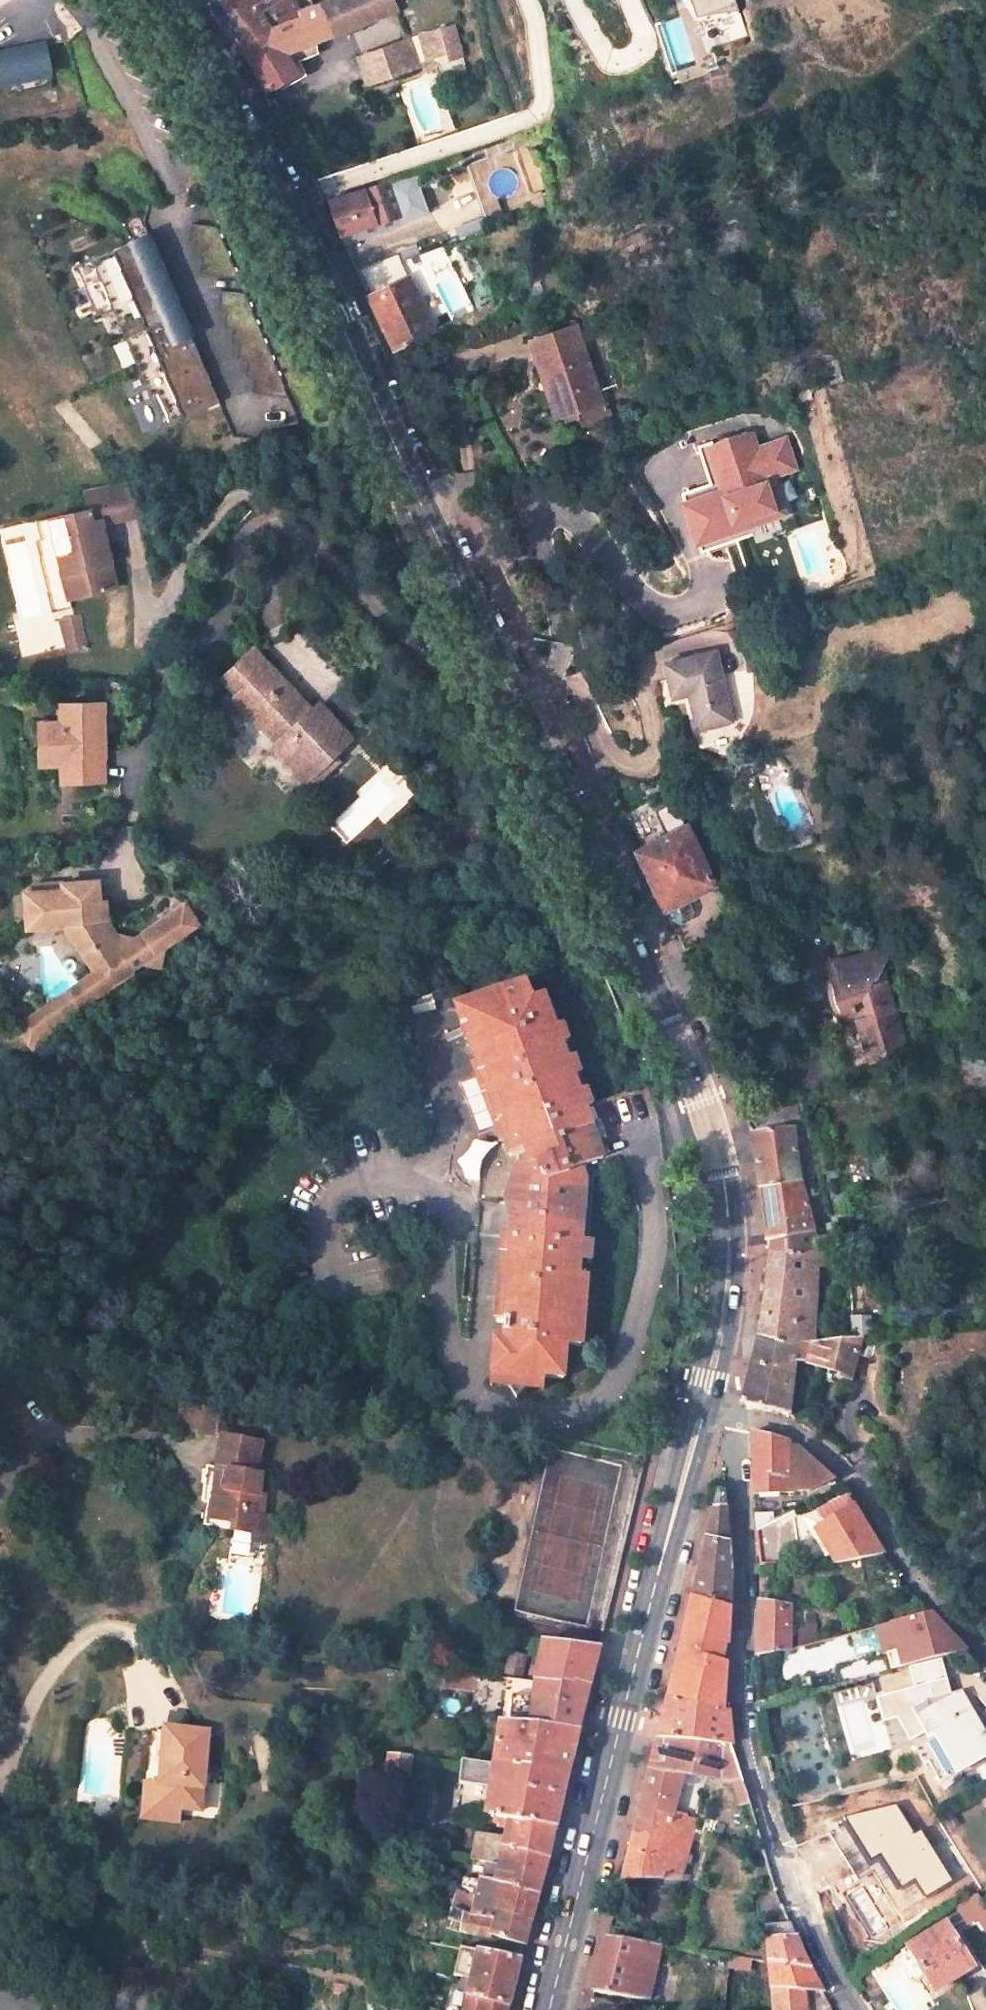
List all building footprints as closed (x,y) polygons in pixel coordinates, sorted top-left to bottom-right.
[(213,2),(216,5),(219,9),(221,12),(224,16),(227,20),(229,24),(232,27),(234,31),(237,35),(239,39),(278,24),(276,18),(272,7),(282,0),(216,0),(213,2)] [(284,47),(353,26),(362,54),(346,59),(355,86),(424,65),(404,0),(329,0),(308,7),(309,13),(297,16),(296,11),(276,18),(278,24),(239,39),(268,86),(295,75),(284,47)] [(417,32),(424,62),(461,54),(454,23),(417,32)] [(0,55),(0,85),(54,75),(48,46),(0,55)] [(393,177),(395,182),(473,157),(470,149),(452,155),(392,175),(393,177)] [(477,166),(499,233),(549,216),(527,150),(477,166)] [(345,233),(406,213),(393,177),(329,199),(345,233)] [(243,277),(222,228),(195,225),(192,241),(199,242),(197,257),(207,258),(205,273),(243,277)] [(224,400),(154,236),(82,266),(103,317),(117,311),(166,425),(224,400)] [(440,330),(416,277),(375,296),(400,348),(440,330)] [(294,399),(250,295),(225,292),(222,311),(230,312),(228,326),(237,329),(234,344),(243,346),(241,361),(252,363),(250,378),(258,379),(256,393),(294,399)] [(537,342),(557,391),(566,387),(579,417),(610,403),(576,325),(537,342)] [(842,385),(838,362),(820,365),(825,389),(842,385)] [(710,479),(715,493),(762,476),(772,473),(779,476),(786,473),(790,466),(780,441),(753,451),(747,435),(706,450),(716,477),(710,479)] [(716,477),(706,450),(695,454),(706,486),(683,495),(688,506),(716,495),(715,493),(710,479),(716,477)] [(688,506),(700,540),(730,530),(775,513),(762,476),(715,493),(716,495),(688,506)] [(123,490),(81,499),(85,521),(46,530),(57,587),(74,583),(78,605),(112,599),(97,531),(129,525),(123,490)] [(730,530),(700,540),(704,552),(734,541),(730,530)] [(78,605),(74,583),(57,587),(62,609),(78,605)] [(721,650),(669,662),(678,694),(691,691),(701,729),(737,719),(721,650)] [(322,722),(268,665),(249,682),(261,697),(243,715),(257,731),(265,723),(290,751),(282,758),(315,794),(323,787),(328,791),(353,770),(346,763),(363,749),(331,713),(322,722)] [(230,700),(243,715),(261,697),(249,682),(230,700)] [(78,763),(89,762),(91,785),(113,783),(106,707),(74,708),(75,731),(45,733),(47,766),(78,763)] [(734,754),(736,764),(753,759),(750,750),(734,754)] [(78,763),(80,785),(91,785),(89,762),(78,763)] [(739,926),(692,824),(640,848),(652,874),(689,951),(739,926)] [(22,933),(75,931),(93,953),(79,964),(93,982),(21,1041),(33,1056),(105,998),(131,976),(142,968),(160,969),(161,952),(192,927),(176,908),(131,945),(108,942),(97,928),(97,927),(97,911),(89,911),(89,910),(88,890),(57,891),(57,896),(20,898),(22,933)] [(919,1041),(889,962),(894,960),(885,940),(834,958),(842,978),(834,981),(845,1013),(866,1004),(885,1054),(919,1041)] [(502,1210),(492,1313),(489,1347),(483,1347),(480,1383),(533,1388),(534,1382),(555,1383),(558,1351),(575,1352),(586,1191),(571,1190),(518,1034),(543,1025),(537,1008),(529,987),(460,1011),(478,1064),(466,1068),(491,1147),(473,1153),(468,1207),(502,1210)] [(603,1186),(546,1005),(537,1008),(543,1025),(518,1034),(571,1190),(586,1191),(603,1186)] [(805,1183),(797,1128),(752,1134),(763,1189),(805,1183)] [(819,1248),(817,1239),(809,1182),(805,1183),(763,1189),(777,1255),(819,1248)] [(492,1313),(502,1210),(468,1207),(458,1310),(492,1313)] [(821,1341),(810,1271),(826,1268),(824,1247),(819,1248),(777,1255),(773,1255),(761,1336),(810,1342),(821,1341)] [(822,1366),(842,1370),(840,1377),(855,1378),(873,1334),(831,1339),(821,1341),(810,1342),(808,1362),(822,1366)] [(790,1414),(796,1360),(808,1362),(810,1342),(761,1336),(744,1400),(790,1414)] [(478,1395),(512,1399),(532,1401),(533,1388),(480,1383),(478,1395)] [(203,1435),(207,1408),(183,1405),(180,1431),(203,1435)] [(219,1438),(223,1411),(207,1408),(203,1435),(219,1438)] [(753,1493),(808,1488),(832,1477),(824,1471),(797,1447),(796,1448),(786,1447),(787,1439),(786,1438),(752,1430),(753,1460),(751,1460),(751,1461),(753,1493)] [(210,1492),(204,1527),(254,1536),(252,1544),(268,1547),(272,1520),(263,1519),(266,1498),(260,1497),(263,1478),(258,1477),(263,1444),(224,1439),(218,1471),(230,1473),(226,1495),(210,1492)] [(230,1473),(218,1471),(208,1468),(204,1491),(210,1492),(226,1495),(230,1473)] [(722,1492),(718,1490),(692,1595),(728,1604),(727,1570),(722,1492)] [(874,1537),(845,1494),(811,1508),(816,1519),(811,1522),(820,1537),(824,1536),(827,1548),(874,1537)] [(756,1558),(793,1542),(789,1507),(772,1514),(755,1522),(756,1558)] [(755,1522),(772,1514),(770,1510),(754,1510),(755,1522)] [(728,1604),(692,1595),(666,1696),(723,1708),(728,1604)] [(789,1646),(789,1606),(758,1603),(759,1652),(789,1646)] [(824,1644),(825,1615),(804,1615),(804,1644),(824,1644)] [(599,1646),(544,1641),(535,1680),(589,1689),(599,1646)] [(525,1662),(487,1658),(484,1675),(494,1676),(520,1679),(525,1662)] [(759,1665),(760,1686),(775,1686),(775,1665),(759,1665)] [(506,1727),(577,1735),(589,1689),(535,1680),(531,1702),(510,1700),(506,1727)] [(896,1712),(919,1755),(925,1751),(937,1774),(985,1748),(985,1732),(960,1686),(916,1704),(896,1712)] [(723,1708),(667,1696),(656,1737),(732,1743),(727,1709),(723,1708)] [(502,1726),(494,1762),(492,1769),(567,1778),(577,1735),(506,1727),(502,1726)] [(165,1734),(158,1787),(156,1807),(178,1810),(200,1812),(209,1736),(166,1729),(165,1734)] [(668,1811),(679,1772),(731,1778),(743,1822),(753,1821),(752,1816),(732,1744),(732,1743),(656,1737),(635,1819),(689,1832),(692,1816),(668,1811)] [(851,1768),(832,1772),(843,1814),(879,1805),(867,1756),(850,1760),(851,1768)] [(384,1758),(382,1781),(407,1782),(412,1760),(384,1758)] [(507,1842),(448,1834),(441,1855),(470,1860),(468,1866),(495,1871),(505,1848),(550,1856),(562,1797),(567,1778),(492,1769),(483,1769),(458,1765),(452,1823),(497,1830),(498,1833),(507,1836),(507,1842)] [(144,1785),(140,1822),(162,1825),(176,1827),(177,1818),(178,1810),(156,1807),(158,1787),(144,1785)] [(689,1832),(635,1819),(619,1880),(677,1879),(681,1857),(702,1861),(704,1853),(708,1854),(710,1846),(706,1847),(708,1837),(689,1832)] [(495,1871),(544,1877),(550,1856),(505,1848),(495,1871)] [(489,1886),(539,1896),(544,1877),(495,1871),(489,1886)] [(475,1919),(533,1923),(539,1896),(489,1886),(458,1881),(456,1893),(476,1897),(475,1919)] [(491,1944),(492,1940),(527,1947),(533,1923),(475,1919),(476,1897),(456,1893),(452,1913),(449,1926),(463,1932),(462,1937),(491,1944)] [(911,1945),(926,1970),(922,1973),(932,1990),(972,1967),(946,1923),(911,1945)] [(767,1962),(805,1968),(793,1936),(764,1940),(767,1962)] [(659,1947),(604,1939),(591,1992),(647,2001),(659,1947)] [(469,1996),(510,2007),(520,1964),(465,1953),(456,1993),(469,1996)] [(772,2009),(803,2009),(801,1989),(817,1990),(805,1968),(767,1962),(772,2009)] [(510,2007),(469,1996),(466,2009),(509,2009),(510,2007)]
